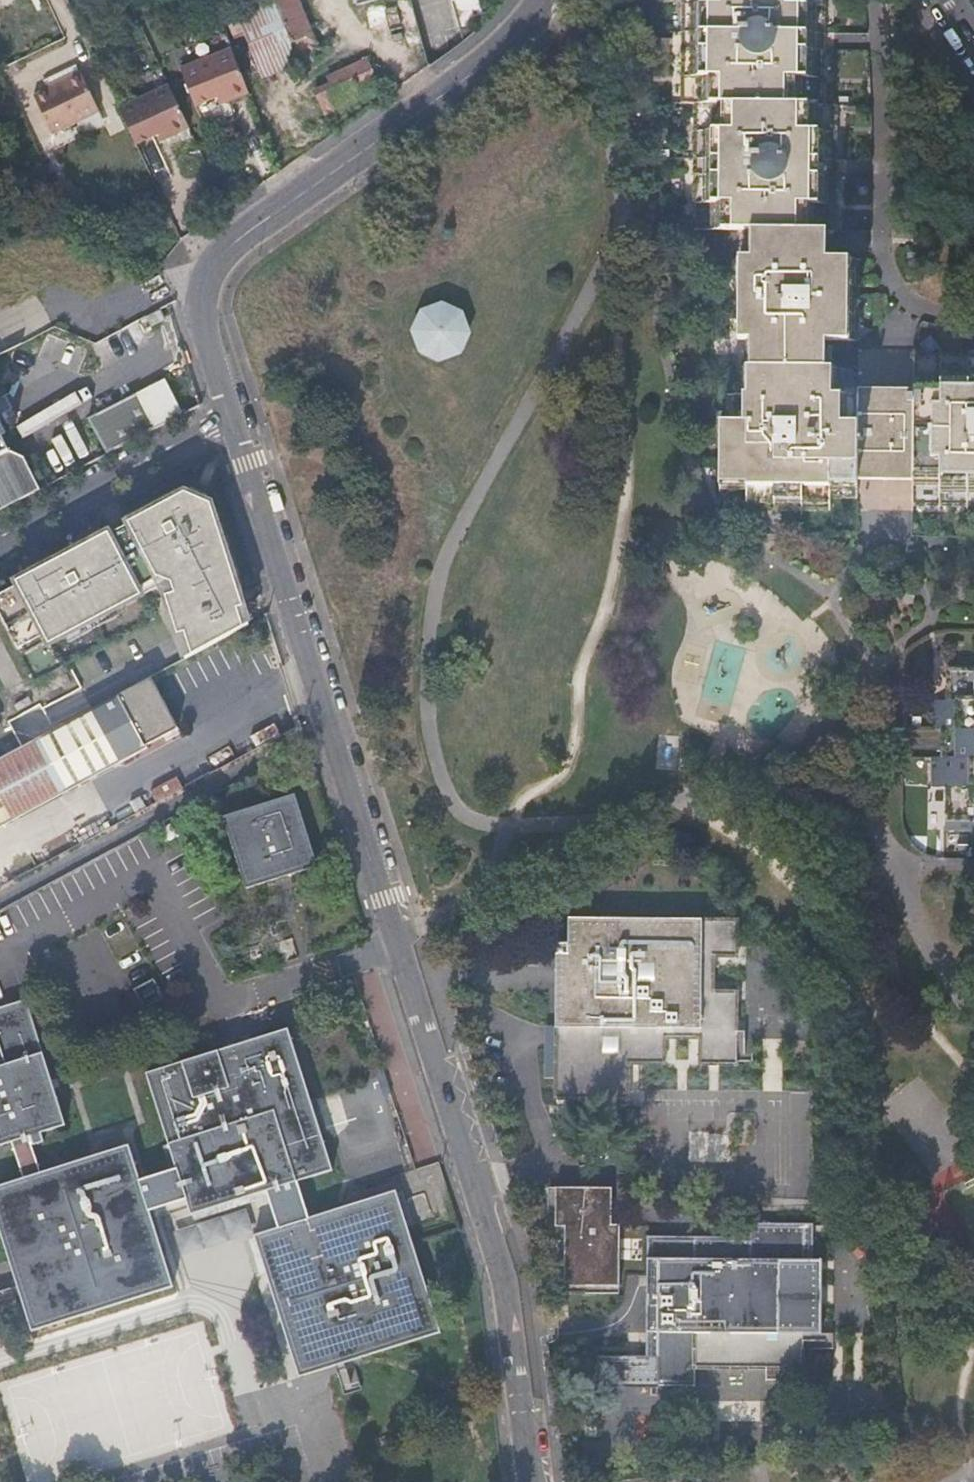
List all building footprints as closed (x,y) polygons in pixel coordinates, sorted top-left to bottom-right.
[(274,0),(273,0),(239,13),(264,78),(299,65),(274,0)] [(299,65),(301,68),(312,63),(309,55),(315,53),(313,48),(316,47),(298,0),(274,0),(299,65)] [(411,0),(378,0),(356,6),(361,20),(413,7),(411,0)] [(696,227),(741,228),(822,230),(836,230),(837,106),(828,106),(827,69),(828,49),(792,48),(792,32),(828,33),(828,4),(822,4),(822,0),(693,0),(693,1),(687,1),(686,74),(691,74),(692,79),(686,79),(685,101),(698,101),(696,227)] [(76,17),(81,29),(83,33),(93,28),(86,13),(76,17)] [(792,48),(828,49),(828,33),(792,32),(792,48)] [(183,68),(199,103),(222,93),(226,100),(248,91),(231,46),(183,68)] [(331,84),(315,90),(324,113),(371,94),(369,88),(377,85),(369,62),(329,77),(331,84)] [(195,104),(199,103),(183,68),(180,69),(195,104)] [(79,73),(34,97),(52,134),(98,111),(79,73)] [(167,138),(189,127),(169,85),(119,108),(135,144),(163,131),(167,138)] [(723,419),(721,489),(750,489),(749,503),(834,505),(835,493),(857,493),(859,393),(836,393),(836,367),(816,367),(816,338),(841,339),(842,259),(822,258),(822,230),(741,228),(741,338),(767,339),(766,366),(747,365),(746,392),(733,392),(732,420),(723,419)] [(423,309),(413,330),(421,352),(443,362),(465,354),(474,332),(466,311),(445,300),(423,309)] [(151,314),(133,323),(137,332),(155,323),(151,314)] [(856,508),(858,508),(914,509),(913,504),(915,356),(915,351),(860,350),(859,393),(857,493),(856,508)] [(915,356),(913,504),(973,505),(973,356),(915,356)] [(91,415),(110,451),(126,442),(185,411),(168,377),(91,415)] [(42,486),(25,453),(13,448),(0,422),(0,509),(42,486)] [(191,666),(260,631),(221,506),(193,494),(120,533),(191,666)] [(115,534),(14,581),(18,592),(0,601),(0,609),(24,655),(47,642),(54,655),(149,601),(115,534)] [(948,655),(947,698),(933,698),(933,728),(943,728),(965,728),(965,755),(942,755),(932,755),(932,785),(946,785),(946,828),(973,828),(973,656),(948,655)] [(146,744),(178,727),(150,676),(117,693),(146,744)] [(147,746),(146,744),(117,693),(0,757),(0,826),(147,746)] [(965,728),(943,728),(942,755),(965,755),(965,728)] [(297,793),(225,815),(248,887),(319,864),(297,793)] [(738,918),(569,916),(568,952),(557,952),(557,968),(561,968),(561,981),(557,981),(556,1096),(629,1097),(629,1061),(665,1061),(666,1035),(700,1036),(700,1062),(737,1062),(737,1057),(737,1035),(738,990),(714,989),(714,954),(737,954),(738,918)] [(119,920),(94,927),(123,1016),(147,1009),(119,920)] [(66,950),(41,957),(69,1045),(93,1037),(66,950)] [(12,1138),(65,1122),(42,1050),(26,998),(0,1005),(0,1142),(12,1138)] [(148,1072),(178,1167),(183,1184),(192,1213),(279,1186),(298,1180),(333,1169),(289,1028),(148,1072)] [(754,1035),(737,1035),(737,1057),(753,1057),(754,1035)] [(417,1102),(398,1108),(414,1159),(432,1153),(417,1102)] [(24,1176),(42,1171),(29,1133),(12,1138),(24,1176)] [(42,1171),(24,1176),(0,1184),(0,1223),(23,1294),(25,1303),(33,1328),(173,1283),(146,1196),(141,1180),(129,1143),(42,1171)] [(178,1167),(141,1180),(146,1196),(183,1184),(178,1167)] [(310,1217),(298,1180),(279,1186),(291,1223),(310,1217)] [(564,1282),(619,1284),(621,1222),(613,1222),(614,1186),(557,1184),(557,1224),(565,1224),(570,1224),(570,1231),(565,1231),(564,1282)] [(397,1190),(310,1217),(291,1223),(256,1234),(300,1374),(336,1363),(345,1360),(440,1331),(397,1190)] [(664,1283),(659,1283),(658,1355),(658,1383),(695,1384),(695,1366),(765,1367),(765,1378),(802,1379),(802,1331),(811,1331),(821,1331),(822,1258),(804,1257),(804,1221),(750,1220),(750,1233),(694,1233),(693,1256),(659,1255),(659,1273),(664,1273),(664,1283)] [(619,1292),(619,1284),(564,1282),(564,1290),(619,1292)] [(13,1297),(11,1288),(0,1292),(0,1301),(13,1297)] [(23,1294),(13,1297),(0,1301),(0,1311),(25,1303),(23,1294)] [(821,1331),(811,1331),(810,1348),(833,1348),(833,1332),(821,1331)] [(658,1355),(595,1354),(595,1386),(658,1387),(658,1383),(658,1355)] [(347,1368),(345,1360),(336,1363),(346,1393),(355,1391),(347,1368)] [(357,1365),(347,1368),(355,1391),(364,1388),(357,1365)]
